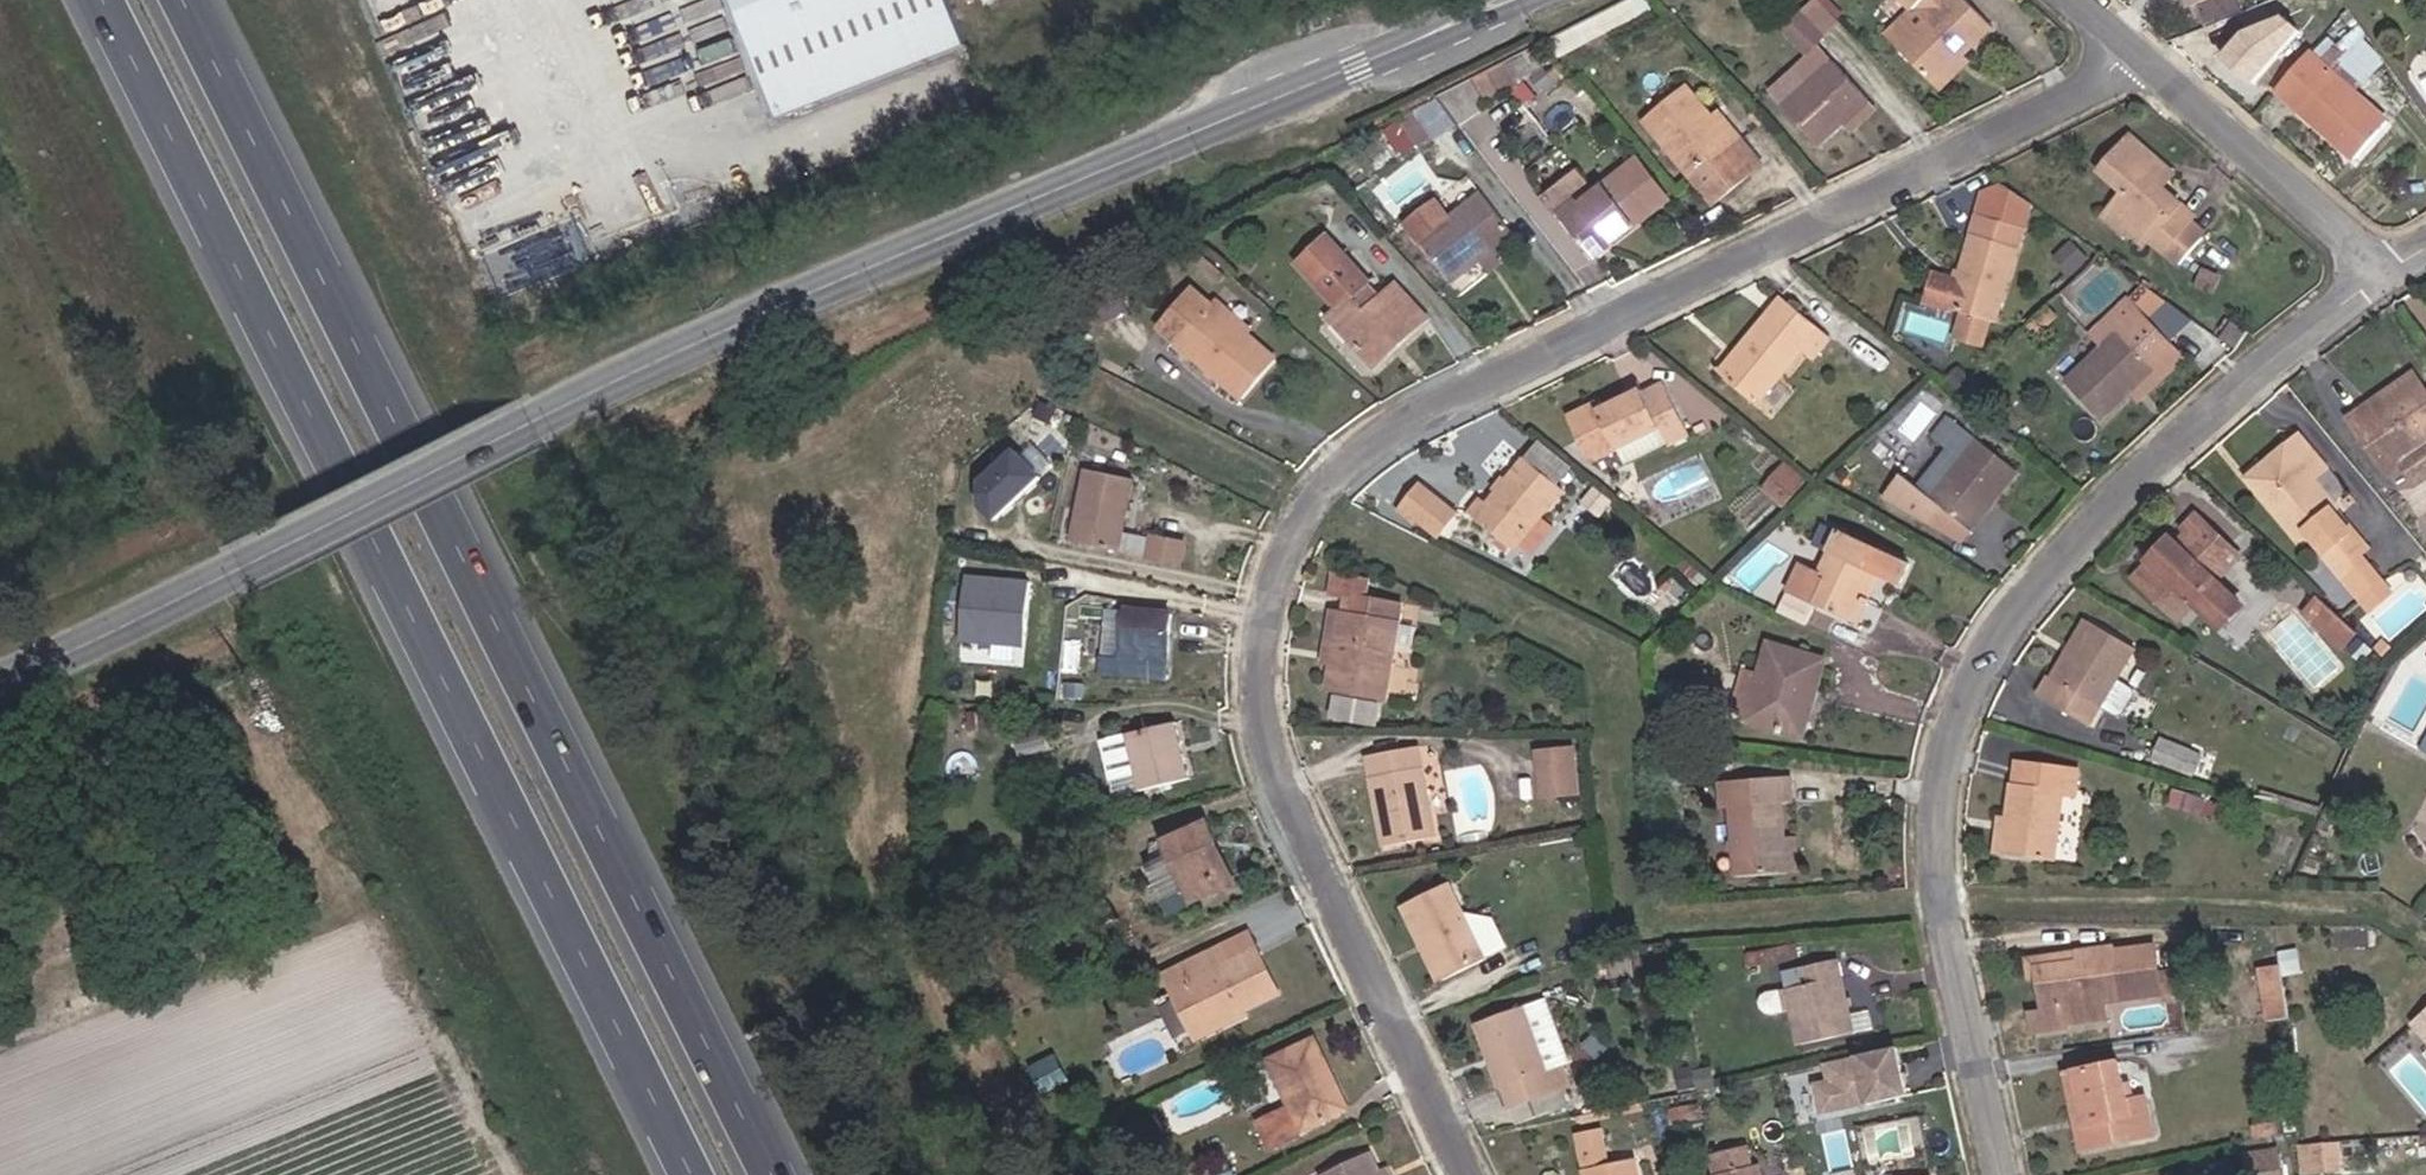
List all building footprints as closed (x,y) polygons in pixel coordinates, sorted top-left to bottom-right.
[(798,109),(935,55),(914,0),(754,0),(798,109)] [(990,17),(1032,0),(983,0),(990,17)] [(1916,113),(1968,60),(1907,0),(1897,0),(1873,25),(1901,54),(1881,78),(1916,113)] [(2178,39),(2221,21),(2212,0),(2161,0),(2178,39)] [(2265,84),(2317,28),(2287,1),(2236,58),(2265,84)] [(1639,43),(1632,26),(1534,75),(1546,90),(1639,43)] [(1767,68),(1788,93),(1797,85),(1803,79),(1780,55),(1767,68)] [(1525,80),(1424,130),(1450,163),(1470,149),(1467,142),(1529,111),(1544,129),(1554,120),(1541,104),(1545,102),(1525,80)] [(1778,101),(1792,119),(1812,101),(1797,85),(1788,93),(1778,101)] [(2368,155),(2314,108),(2304,100),(2289,87),(2258,123),(2336,193),(2368,155)] [(1818,96),(1812,101),(1792,119),(1766,142),(1799,178),(1851,131),(1818,96)] [(1747,194),(1723,169),(1718,174),(1695,149),(1671,122),(1631,157),(1701,234),(1747,194)] [(2169,247),(2141,223),(2131,214),(2141,201),(2108,172),(2079,206),(2102,227),(2091,243),(2126,274),(2153,298),(2176,271),(2162,258),(2169,247)] [(1629,197),(1582,233),(1552,256),(1585,295),(1660,236),(1629,197)] [(2151,210),(2141,201),(2131,214),(2141,223),(2151,210)] [(1535,234),(1552,256),(1582,233),(1564,210),(1535,234)] [(1969,231),(1962,254),(2007,266),(2015,236),(1992,219),(1969,231)] [(1393,256),(1434,315),(1475,288),(1479,290),(1501,276),(1473,230),(1439,254),(1425,233),(1393,256)] [(498,280),(579,266),(574,233),(492,247),(498,280)] [(2121,280),(2126,274),(2091,243),(2082,255),(2100,271),(2106,267),(2121,280)] [(1948,352),(1976,360),(1981,360),(2007,266),(1962,254),(1944,322),(1919,315),(1913,343),(1948,352)] [(1313,352),(1348,394),(1372,373),(1379,380),(1407,356),(1379,321),(1361,335),(1310,274),(1283,296),(1323,344),(1313,352)] [(1260,393),(1223,361),(1196,339),(1162,310),(1130,349),(1227,433),(1260,393)] [(1203,332),(1196,339),(1223,361),(1229,355),(1203,332)] [(2083,456),(2108,428),(2131,402),(2126,398),(2144,377),(2105,339),(2071,375),(2079,386),(2047,421),(2083,456)] [(1730,395),(1713,416),(1748,440),(1789,389),(1795,392),(1810,371),(1771,340),(1755,359),(1748,356),(1724,388),(1730,395)] [(1968,387),(1976,360),(1948,352),(1941,380),(1968,387)] [(2394,411),(2351,443),(2389,496),(2419,472),(2425,482),(2425,454),(2394,411)] [(1633,427),(1618,432),(1589,446),(1585,441),(1563,454),(1584,497),(1652,463),(1659,478),(1679,468),(1657,421),(1634,429),(1633,427)] [(1005,523),(1055,474),(1024,442),(974,491),(1005,523)] [(1883,533),(1928,564),(1939,550),(1964,565),(2007,508),(1934,455),(1917,480),(1932,491),(1916,515),(1933,528),(1924,540),(1893,518),(1883,533)] [(1785,460),(1763,486),(1785,505),(1807,479),(1785,460)] [(2310,588),(2337,566),(2294,514),(2306,503),(2279,474),(2246,503),(2251,511),(2236,524),(2256,546),(2261,542),(2269,552),(2265,558),(2282,577),(2302,562),(2307,567),(2297,575),(2310,588)] [(1401,509),(1445,539),(1466,509),(1422,478),(1401,509)] [(1462,553),(1502,589),(1554,528),(1515,494),(1496,517),(1500,526),(1493,532),(1487,531),(1475,543),(1469,543),(1462,553)] [(1056,575),(1103,585),(1118,516),(1072,506),(1056,575)] [(1189,563),(1192,538),(1156,533),(1152,558),(1189,563)] [(1905,586),(1837,552),(1809,610),(1788,601),(1777,626),(1846,659),(1867,614),(1861,611),(1871,592),(1897,604),(1905,586)] [(2125,617),(2166,657),(2214,605),(2205,594),(2214,582),(2186,553),(2175,564),(2181,572),(2149,604),(2142,599),(2125,617)] [(2351,580),(2337,566),(2310,588),(2344,628),(2361,613),(2342,590),(2351,580)] [(1033,644),(1038,576),(972,572),(968,640),(1033,644)] [(2425,607),(2406,585),(2372,614),(2390,636),(2425,607)] [(1334,627),(1329,644),(1358,652),(1362,634),(1343,629),(1348,612),(1326,607),(1321,624),(1334,627)] [(2311,647),(2295,632),(2286,641),(2302,657),(2311,647)] [(1388,640),(1362,634),(1358,652),(1329,644),(1318,690),(1310,718),(1365,732),(1388,640)] [(1308,688),(1318,690),(1329,644),(1320,643),(1308,688)] [(1090,695),(1086,719),(1148,725),(1155,654),(1113,647),(1108,698),(1090,695)] [(2023,726),(2074,757),(2118,681),(2075,657),(2041,712),(2034,708),(2023,726)] [(1738,757),(1781,773),(1794,732),(1803,735),(1816,694),(1764,677),(1738,757)] [(1792,776),(1803,735),(1794,732),(1781,773),(1792,776)] [(1109,772),(1122,828),(1170,817),(1159,758),(1109,772)] [(1527,790),(1530,814),(1542,814),(1544,833),(1567,830),(1563,787),(1527,790)] [(1352,798),(1354,814),(1405,807),(1403,791),(1352,798)] [(2042,878),(2039,898),(2089,904),(2097,837),(2110,837),(2113,815),(2054,806),(2042,878)] [(1416,878),(1405,807),(1354,814),(1364,885),(1416,878)] [(1722,910),(1773,908),(1771,869),(1770,841),(1781,839),(1779,812),(1707,817),(1708,843),(1717,843),(1722,910)] [(1532,833),(1544,833),(1542,814),(1530,814),(1532,833)] [(1150,877),(1177,938),(1215,921),(1196,878),(1203,876),(1194,857),(1150,877)] [(1771,869),(1773,908),(1785,907),(1784,870),(1771,869)] [(1215,921),(1177,938),(1182,949),(1227,929),(1203,876),(1196,878),(1215,921)] [(109,944),(88,880),(0,909),(0,958),(7,979),(109,944)] [(1390,946),(1425,1021),(1466,1001),(1435,926),(1390,946)] [(2283,962),(2261,965),(2269,1016),(2291,1013),(2283,962)] [(2101,986),(2060,990),(2061,1007),(2016,1011),(2017,1018),(2028,1019),(2029,1047),(2015,1049),(2016,1070),(2053,1065),(2052,1046),(2146,1034),(2141,991),(2103,995),(2101,986)] [(2015,995),(2016,1011),(2061,1007),(2060,990),(2015,995)] [(1156,1014),(1164,1032),(1172,1029),(1192,1072),(1226,1056),(1264,1038),(1242,992),(1197,1015),(1189,999),(1156,1014)] [(1770,1009),(1785,1081),(1836,1070),(1822,1000),(1770,1009)] [(1226,1056),(1192,1072),(1172,1029),(1164,1032),(1160,1034),(1186,1087),(1231,1067),(1226,1056)] [(2400,1052),(2419,1074),(2425,1067),(2425,1029),(2400,1052)] [(1463,1066),(1486,1131),(1490,1129),(1498,1148),(1551,1129),(1551,1127),(1543,1106),(1530,1111),(1508,1050),(1463,1066)] [(1243,1174),(1283,1174),(1282,1172),(1329,1149),(1296,1080),(1249,1102),(1271,1149),(1239,1166),(1243,1174)] [(2061,1109),(2070,1157),(2059,1159),(2062,1174),(2126,1174),(2138,1173),(2132,1136),(2113,1139),(2105,1101),(2061,1109)] [(2301,1171),(2344,1169),(2343,1139),(2299,1141),(2301,1171)]
